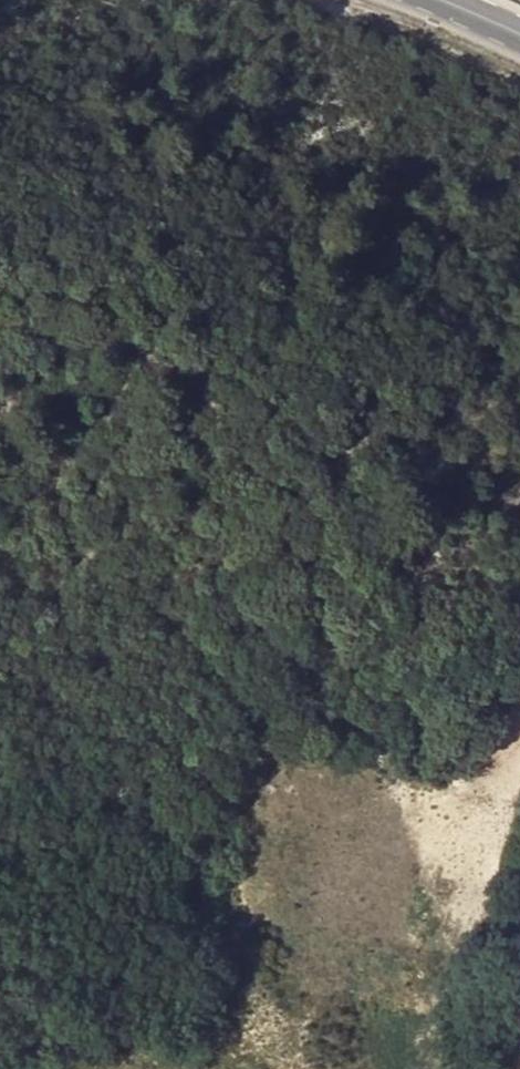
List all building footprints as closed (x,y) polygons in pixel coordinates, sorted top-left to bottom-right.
[(33,1024),(28,1034),(38,1041),(44,1031),(33,1024)]
